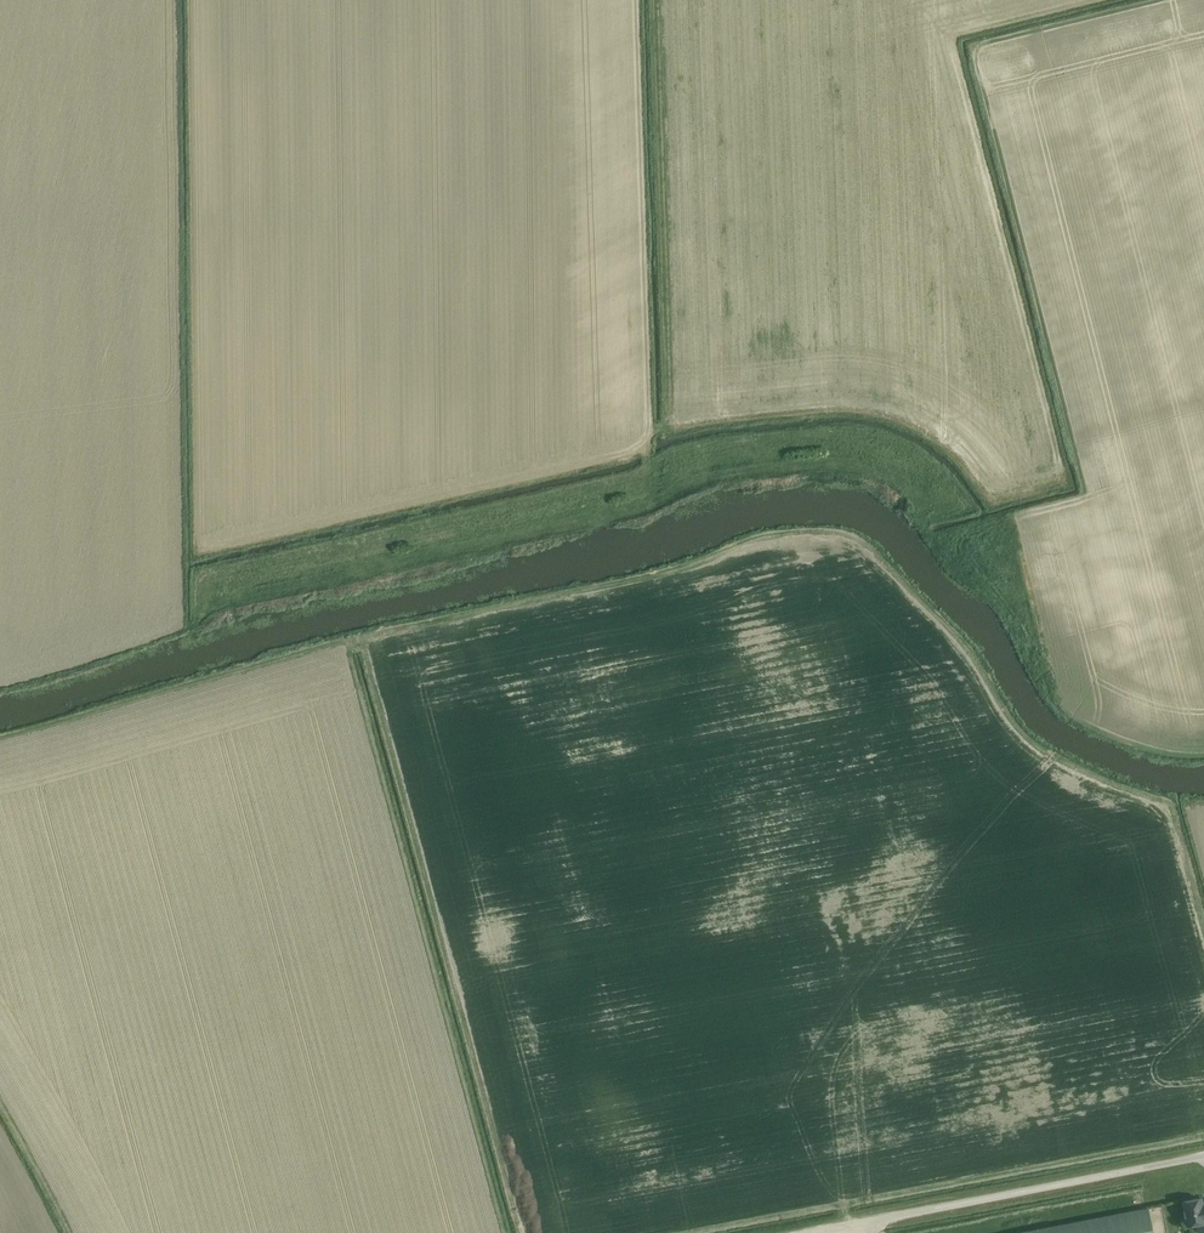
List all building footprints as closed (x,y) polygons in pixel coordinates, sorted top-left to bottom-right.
[(1182,1201),(1187,1226),(1203,1222),(1203,1202),(1202,1203),(1201,1198),(1182,1201)] [(1019,1232),(1150,1232),(1145,1209),(1019,1232)]
